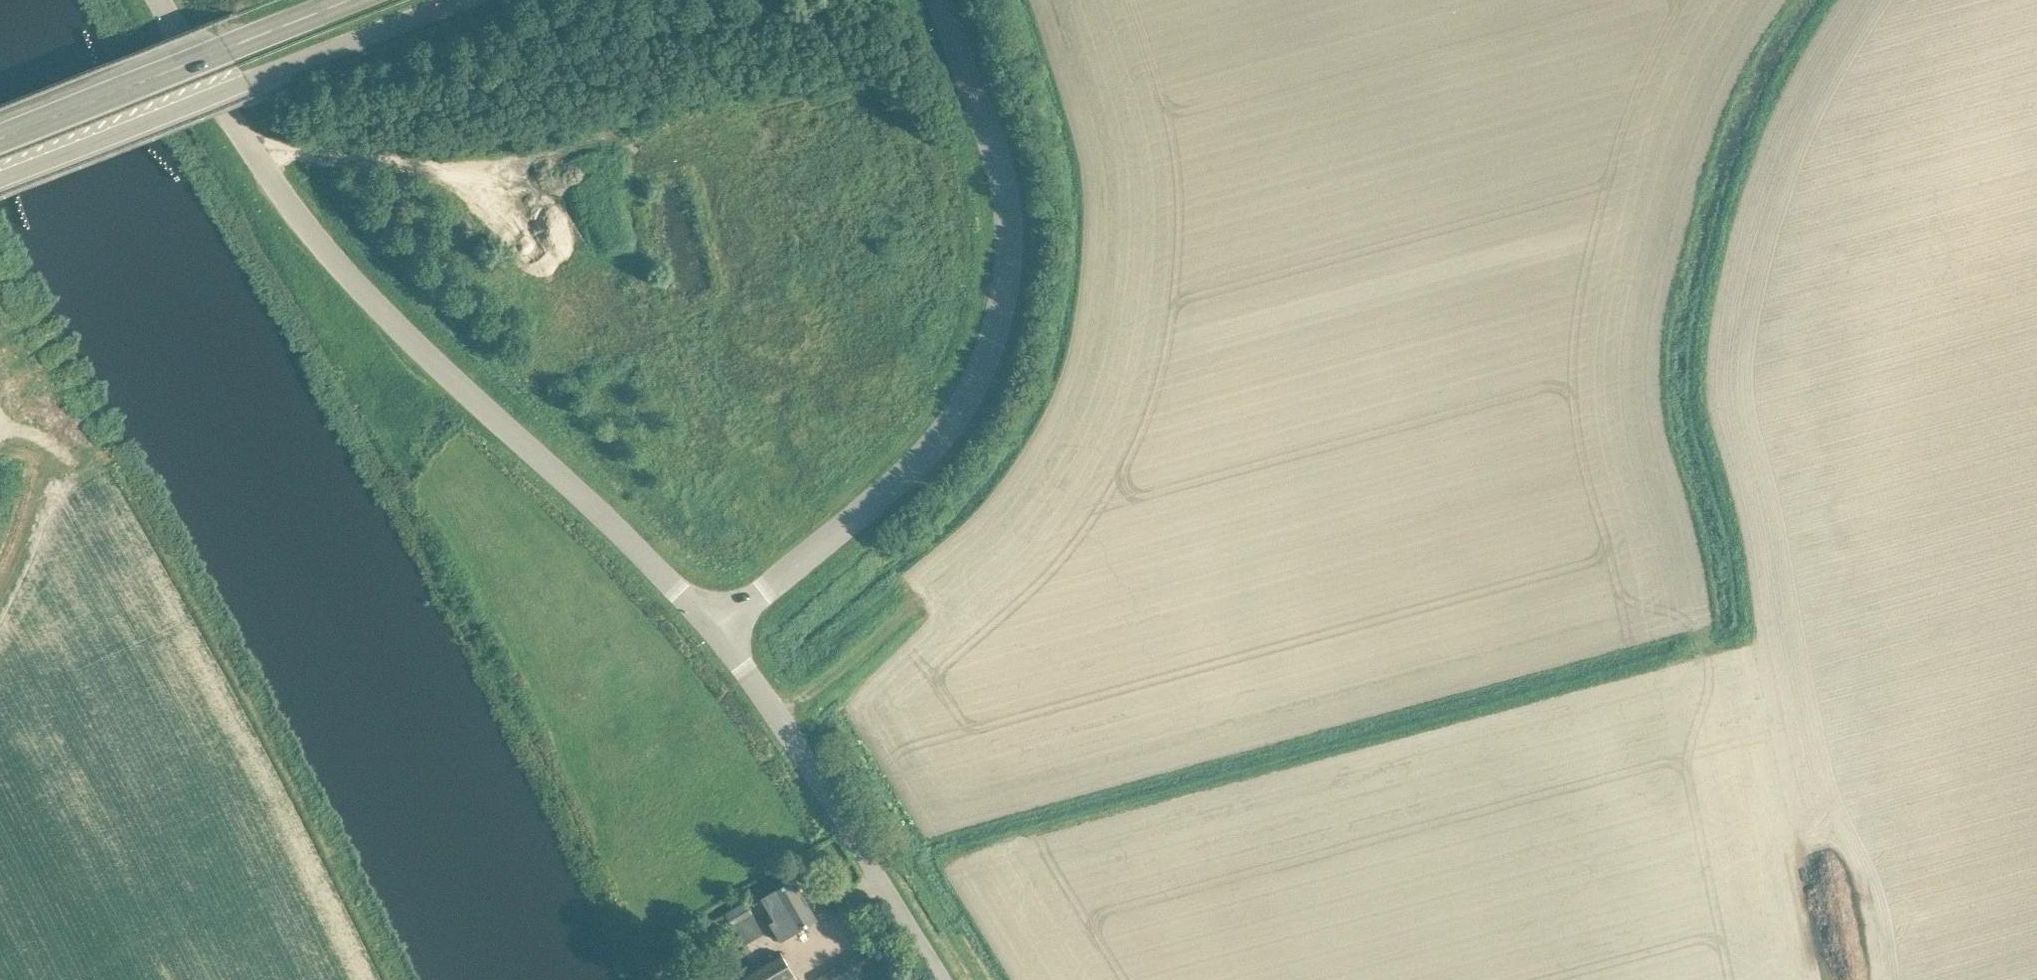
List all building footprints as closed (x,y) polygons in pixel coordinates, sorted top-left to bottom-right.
[(793,880),(776,890),(761,899),(774,921),(770,924),(780,941),(816,920),(793,880)] [(745,901),(724,913),(730,923),(751,911),(745,901)] [(818,977),(820,979),(867,979),(868,979),(859,965),(881,952),(876,943),(818,977)] [(743,976),(745,979),(797,979),(780,952),(743,976)]
